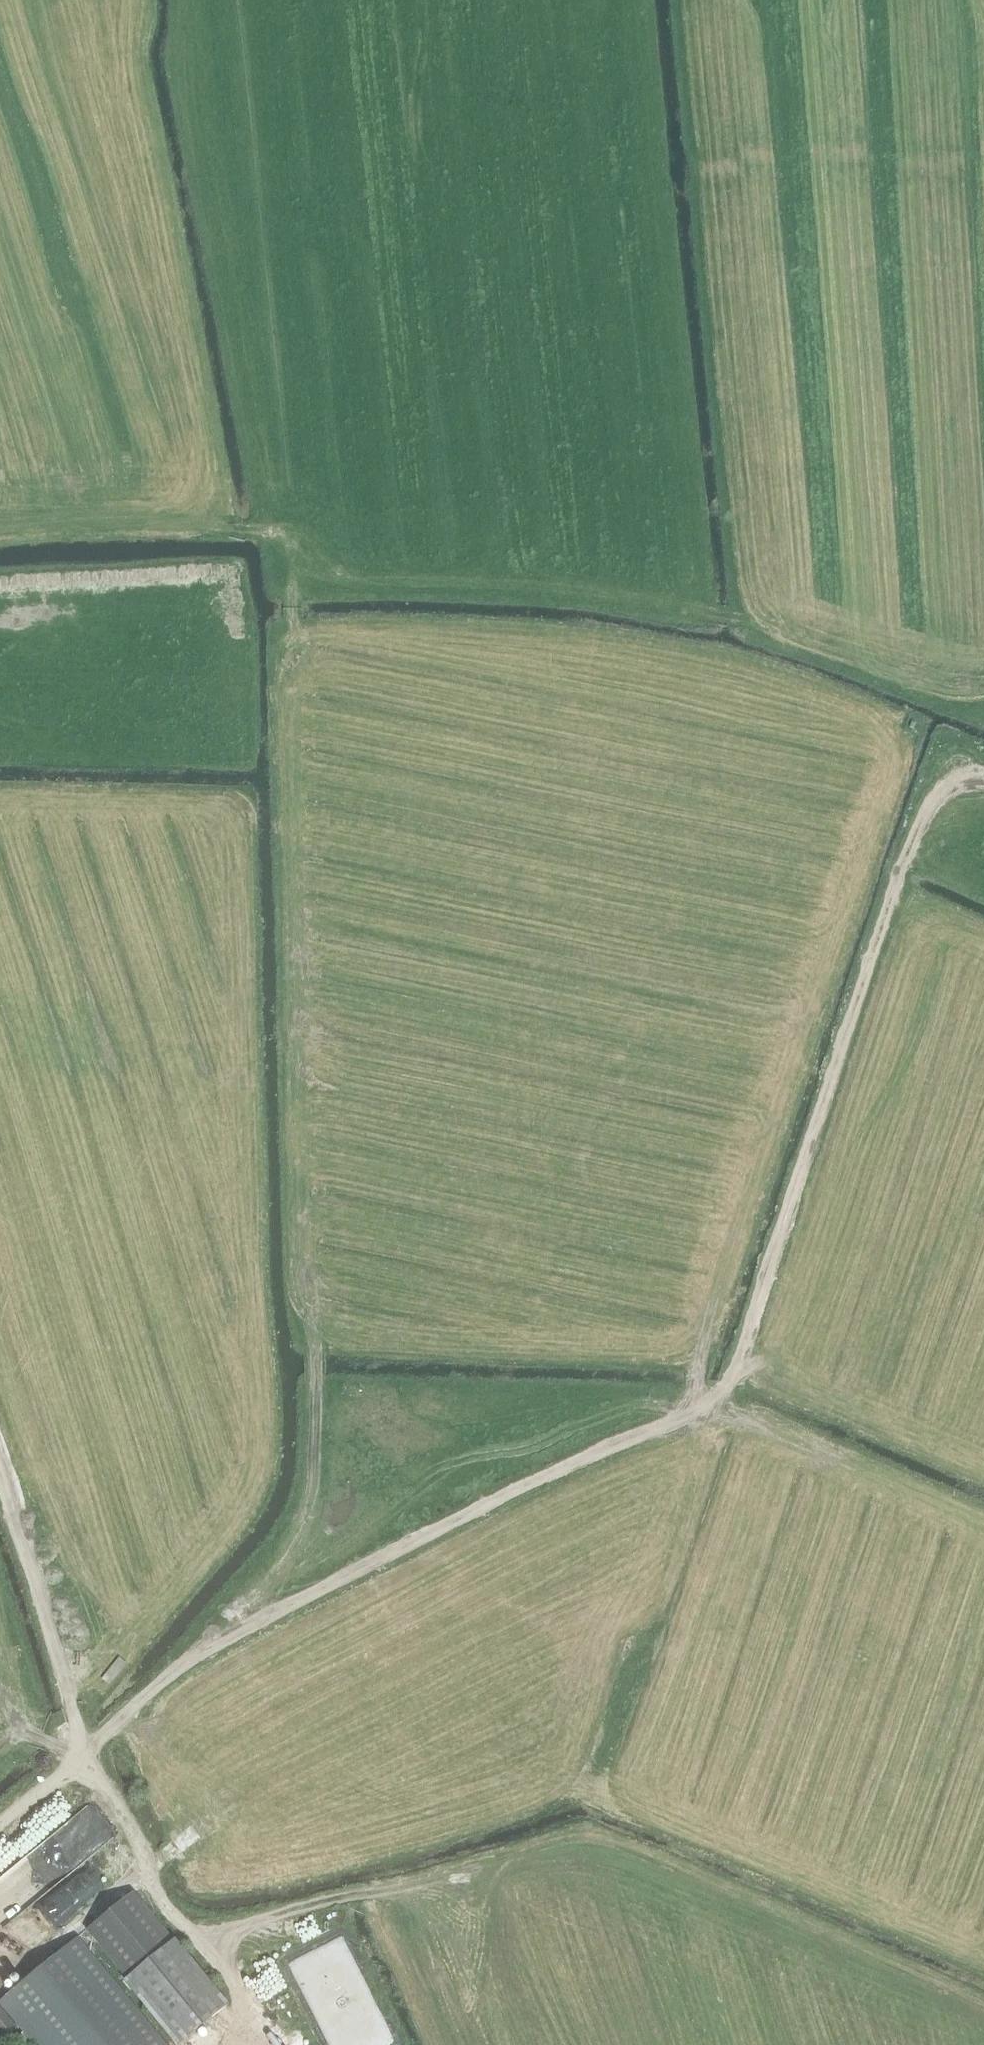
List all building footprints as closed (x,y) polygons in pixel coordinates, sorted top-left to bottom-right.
[(125,1980),(178,2044),(228,2003),(175,1938),(173,1940),(132,1890),(87,1928),(127,1978),(125,1980)] [(77,1936),(0,2001),(0,2002),(35,2044),(166,2044),(77,1936)] [(0,2006),(0,2037),(2,2040),(17,2027),(0,2006)]
